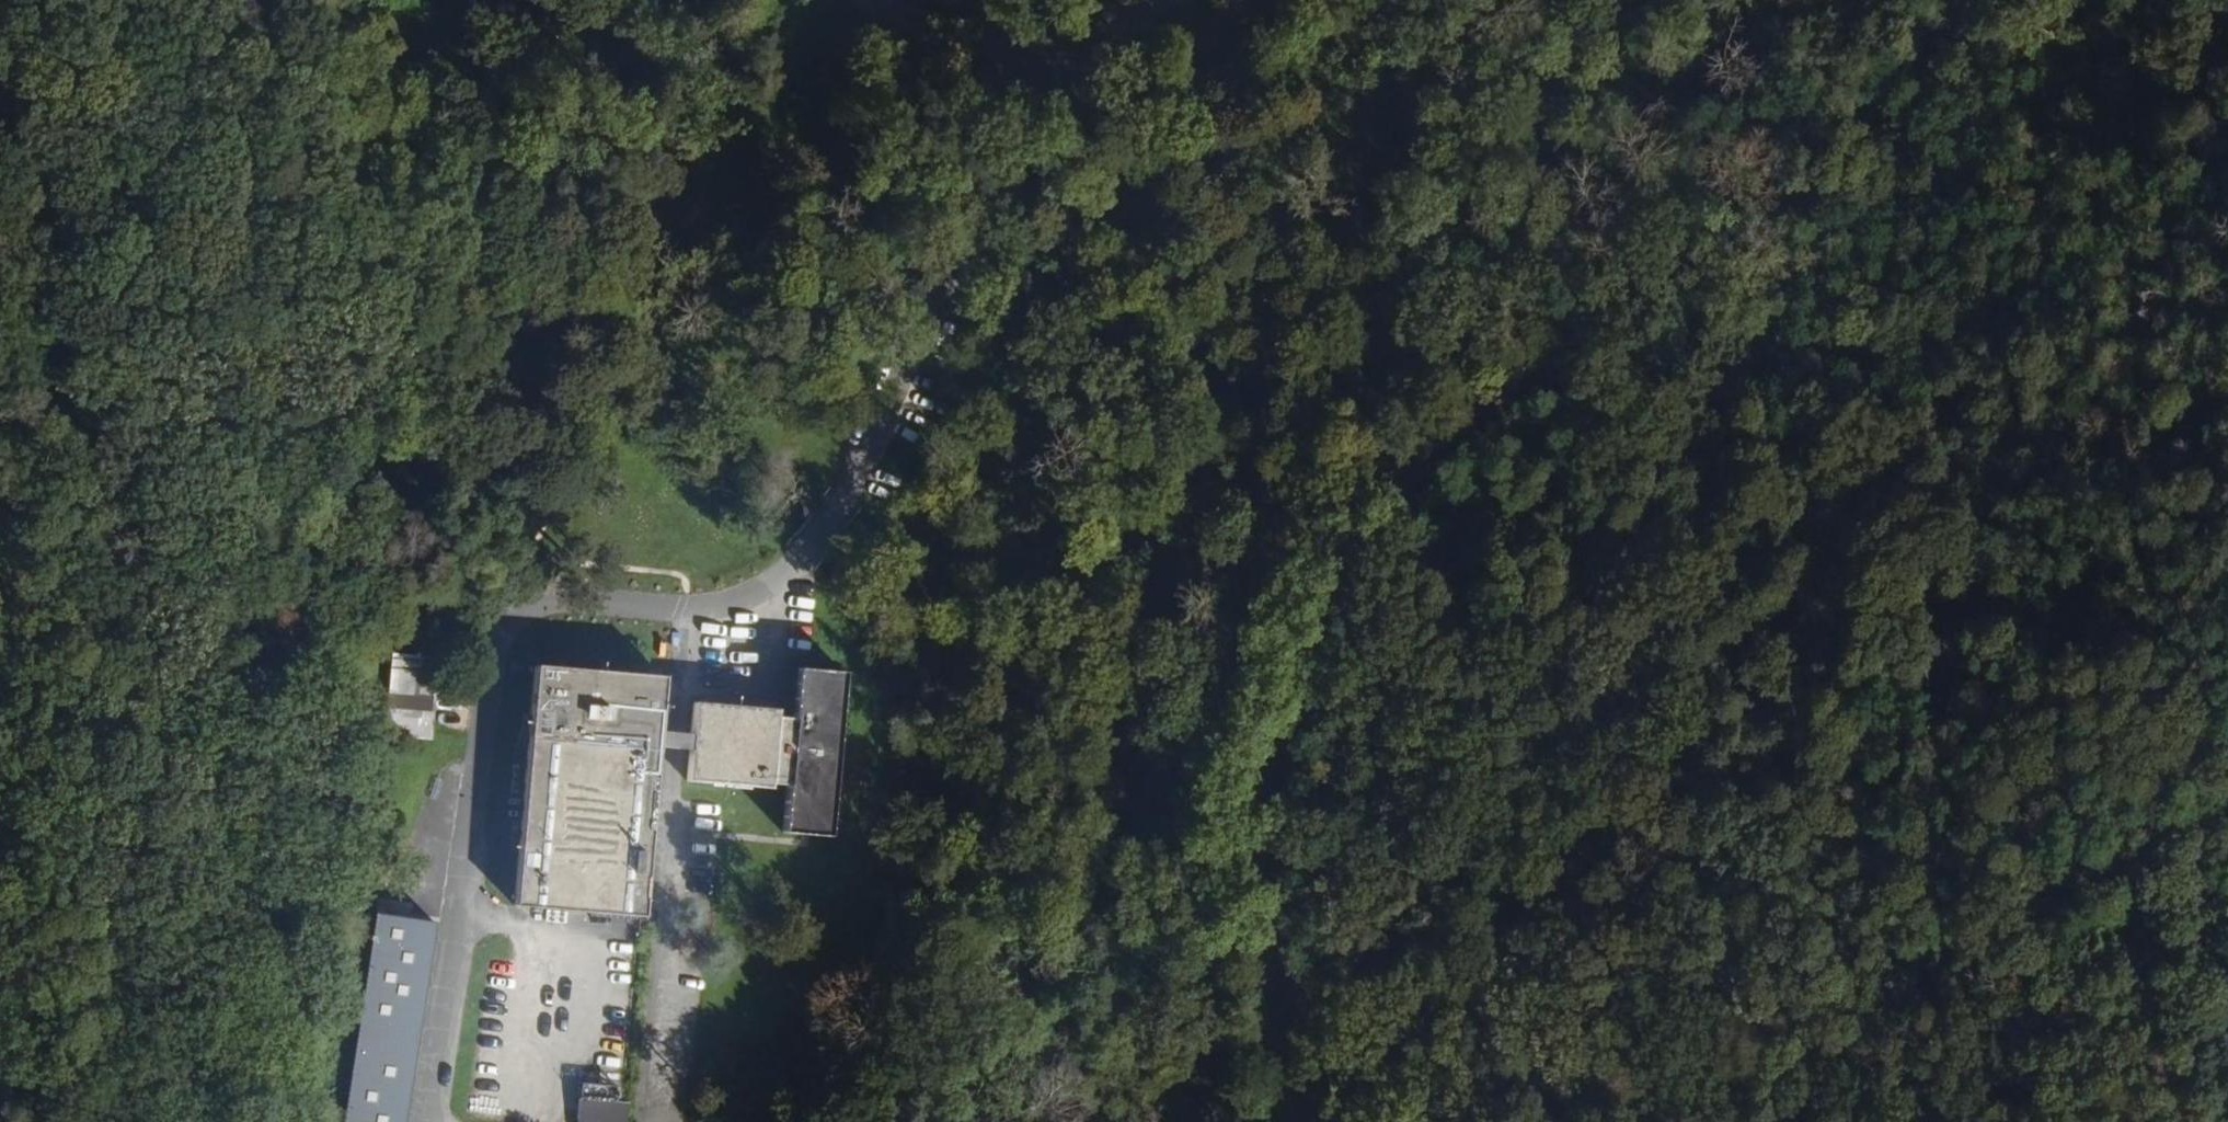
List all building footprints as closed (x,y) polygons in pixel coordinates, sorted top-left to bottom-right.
[(430,738),(437,656),(392,652),(384,734),(430,738)] [(656,732),(661,678),(533,666),(511,907),(642,919),(655,748),(656,732)] [(827,838),(841,673),(795,669),(791,720),(774,719),(775,711),(691,702),(689,735),(688,751),(685,783),(767,791),(768,784),(785,786),(781,834),(827,838)] [(688,751),(689,735),(656,732),(655,748),(688,751)] [(438,898),(375,889),(340,1121),(405,1121),(438,898)] [(621,1121),(622,1103),(574,1099),(572,1118),(621,1121)]
